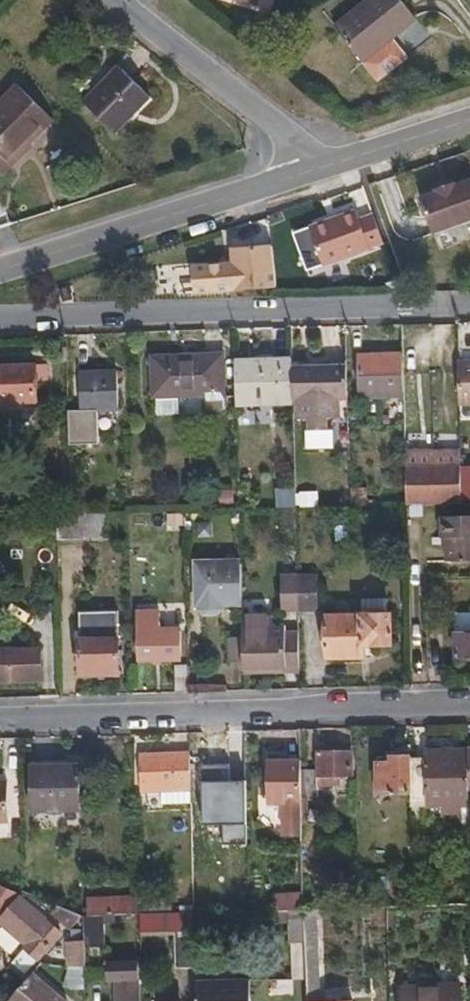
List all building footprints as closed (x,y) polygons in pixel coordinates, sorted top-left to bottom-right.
[(410,4),(407,0),(338,0),(328,8),(359,46),(387,23),(410,4)] [(374,65),(403,41),(387,23),(359,46),(374,65)] [(123,133),(157,93),(123,67),(89,107),(123,133)] [(52,121),(17,85),(0,102),(0,173),(52,121)] [(469,217),(469,177),(459,181),(458,177),(438,185),(439,189),(423,193),(436,229),(469,217)] [(371,206),(358,213),(354,203),(309,221),(325,259),(382,236),(371,206)] [(278,248),(236,248),(236,261),(236,275),(227,276),(227,288),(279,288),(278,248)] [(192,261),(193,287),(227,288),(227,276),(236,275),(236,261),(192,261)] [(358,397),(402,396),(400,353),(357,354),(358,397)] [(205,402),(223,401),(221,355),(152,356),(153,396),(205,395),(205,402)] [(290,405),(290,398),(289,367),(288,361),(233,362),(234,406),(290,405)] [(36,399),(36,365),(0,366),(0,401),(36,399)] [(345,397),(344,366),(289,367),(290,398),(296,398),(296,418),(310,418),(310,428),(324,427),(325,418),(336,418),(336,397),(345,397)] [(79,409),(116,408),(115,370),(76,372),(79,409)] [(469,414),(469,371),(457,371),(459,414),(469,414)] [(404,468),(404,505),(461,504),(460,467),(404,468)] [(460,467),(461,504),(469,504),(469,467),(460,467)] [(107,536),(107,514),(71,515),(71,540),(82,540),(83,536),(107,536)] [(56,515),(56,540),(71,540),(71,515),(56,515)] [(469,561),(469,516),(440,516),(440,537),(445,537),(445,561),(469,561)] [(216,610),(240,609),(239,564),(197,565),(198,609),(203,614),(214,613),(216,610)] [(317,609),(316,574),(295,575),(296,610),(317,609)] [(279,610),(296,610),(295,575),(278,575),(279,610)] [(80,675),(116,675),(115,612),(80,612),(80,675)] [(453,613),(454,633),(469,633),(469,613),(453,613)] [(363,645),(389,644),(389,615),(325,615),(325,658),(358,657),(363,652),(363,645)] [(284,673),(283,630),(282,618),(240,618),(241,674),(284,673)] [(179,632),(161,632),(161,627),(135,627),(136,661),(179,660),(179,632)] [(284,673),(298,673),(297,630),(283,630),(284,673)] [(454,633),(455,657),(469,657),(469,633),(454,633)] [(42,681),(42,649),(0,650),(0,682),(42,681)] [(187,692),(186,663),(171,662),(172,693),(187,692)] [(390,763),(378,763),(378,794),(411,793),(411,758),(411,745),(408,745),(391,745),(390,763)] [(427,758),(411,758),(411,793),(411,807),(468,806),(468,788),(467,750),(427,751),(427,758)] [(317,752),(317,770),(301,770),(301,798),(318,798),(317,776),(323,776),(324,787),(339,786),(339,776),(352,776),(351,752),(317,752)] [(140,792),(190,791),(189,753),(139,754),(140,792)] [(205,790),(242,789),(241,759),(199,758),(199,778),(205,778),(205,790)] [(284,836),(302,836),(301,798),(301,770),(301,761),(267,761),(267,804),(283,804),(284,836)] [(35,810),(81,809),(80,766),(52,766),(52,772),(34,773),(35,810)] [(378,807),(411,807),(411,793),(378,794),(378,807)] [(2,911),(9,893),(0,889),(0,910),(2,911)] [(5,912),(18,897),(9,893),(2,911),(5,912)] [(61,934),(20,899),(0,921),(0,923),(26,947),(25,949),(38,960),(61,934)] [(138,900),(132,901),(129,899),(89,899),(90,916),(139,914),(138,900)] [(72,931),(83,917),(61,907),(53,915),(72,931)] [(291,910),(291,933),(305,933),(305,932),(304,910),(291,910)] [(177,934),(194,934),(194,913),(162,914),(139,914),(140,935),(177,934)] [(305,932),(305,933),(306,987),(317,987),(315,931),(305,932)] [(177,969),(195,969),(194,934),(177,934),(177,969)] [(84,967),(84,941),(69,940),(69,967),(84,967)] [(10,963),(24,975),(38,960),(25,949),(23,948),(10,963)] [(137,963),(106,964),(107,981),(116,981),(116,1000),(139,1000),(137,963)] [(34,973),(21,988),(10,1000),(66,1000),(34,973)] [(250,980),(195,981),(196,1000),(250,1000),(250,980)] [(458,982),(400,982),(401,1000),(459,1000),(458,982)] [(317,987),(306,987),(306,1000),(318,1000),(317,987)]
